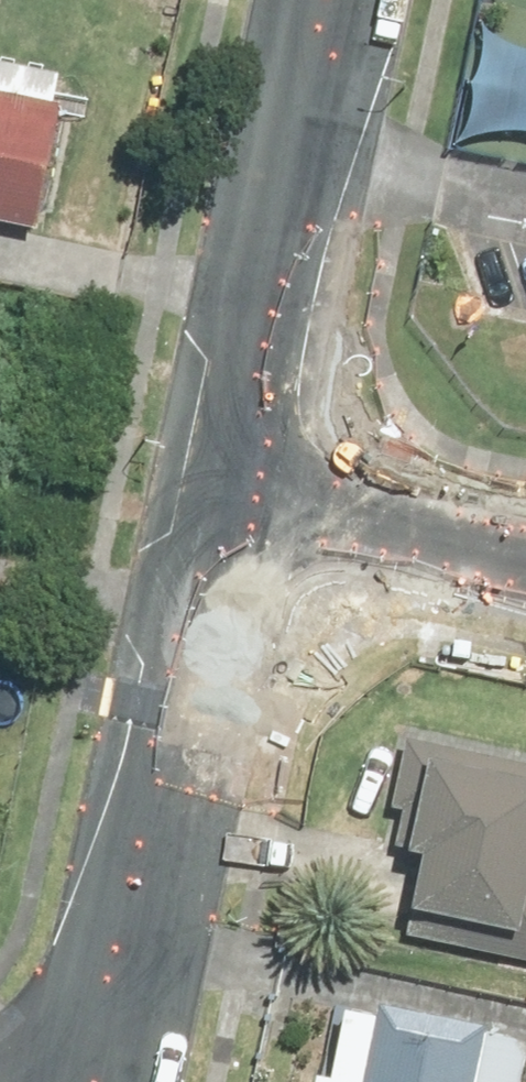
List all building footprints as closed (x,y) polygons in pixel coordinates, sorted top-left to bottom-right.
[(0,92),(0,225),(34,232),(60,104),(0,92)] [(405,741),(392,806),(402,809),(395,846),(416,850),(399,933),(525,959),(525,766),(405,741)] [(482,1023),(373,1002),(357,1081),(470,1081),(482,1023)]
